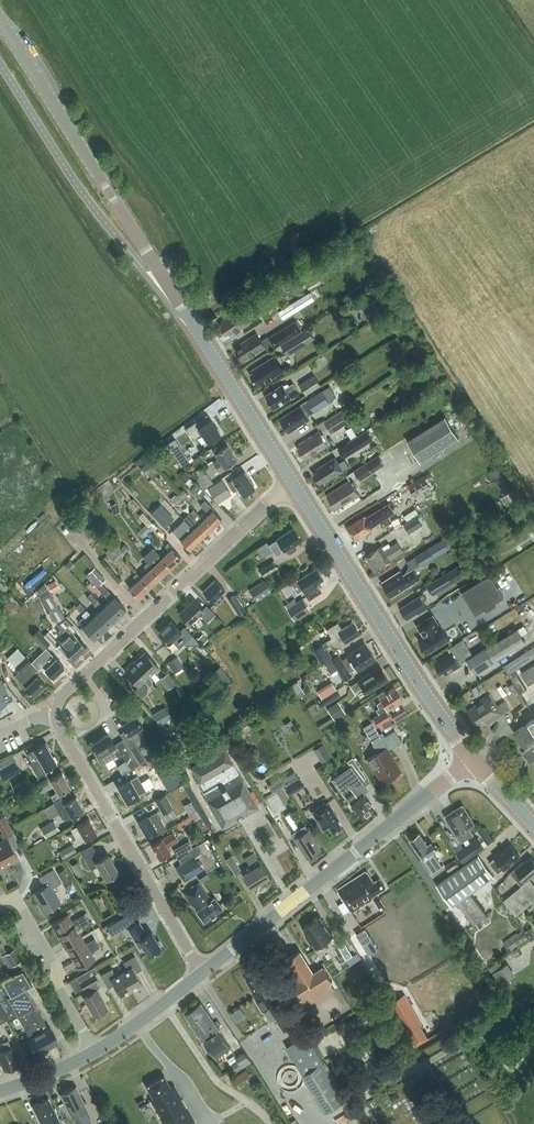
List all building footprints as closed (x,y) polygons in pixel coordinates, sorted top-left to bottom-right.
[(379,282),(369,289),(373,295),(383,288),(379,282)] [(315,300),(310,292),(279,311),(284,320),(315,300)] [(340,309),(329,315),(335,324),(345,318),(340,309)] [(399,323),(407,318),(402,309),(394,314),(399,323)] [(228,335),(248,323),(239,310),(220,322),(222,325),(219,326),(224,335),(227,333),(228,335)] [(277,332),(283,342),(302,329),(296,320),(277,332)] [(290,339),(297,350),(315,338),(308,327),(290,339)] [(266,352),(274,347),(283,342),(277,332),(268,338),(267,338),(266,338),(266,337),(260,341),(255,334),(235,346),(237,349),(235,350),(241,359),(243,358),(244,360),(264,348),(266,352)] [(260,386),(283,371),(274,357),(251,371),(253,374),(250,375),(256,385),(259,383),(260,386)] [(300,384),(306,394),(321,385),(315,374),(300,384)] [(291,399),(299,394),(292,384),(285,389),(282,385),(264,396),(273,409),(290,398),(291,399)] [(306,417),(329,403),(321,391),(299,405),(286,413),(287,415),(280,419),(288,433),(308,420),(306,417)] [(351,421),(343,409),(324,421),(332,433),(351,421)] [(446,416),(407,440),(422,462),(460,438),(446,416)] [(208,442),(220,434),(211,420),(200,427),(196,421),(186,428),(193,439),(202,433),(208,442)] [(344,457),(374,439),(368,430),(339,448),(344,457)] [(308,458),(326,447),(317,432),(299,444),(300,446),(298,448),(304,457),(306,456),(308,458)] [(174,438),(166,444),(174,455),(182,450),(174,438)] [(219,471),(237,460),(228,445),(215,453),(219,459),(213,462),(219,471)] [(214,451),(212,447),(205,452),(208,456),(214,451)] [(323,483),(342,471),(333,457),(314,469),(316,471),(313,473),(319,482),(321,481),(323,483)] [(360,480),(373,472),(367,462),(354,470),(360,480)] [(213,482),(210,477),(206,471),(205,472),(203,469),(199,471),(201,475),(196,478),(203,489),(213,482)] [(243,495),(255,487),(245,471),(222,486),(229,496),(234,492),(234,491),(239,488),(243,495)] [(428,482),(434,479),(430,473),(425,476),(424,475),(408,485),(415,496),(431,487),(428,482)] [(336,509),(359,495),(350,480),(327,495),(336,509)] [(215,497),(224,492),(216,481),(208,487),(215,497)] [(205,492),(196,482),(189,489),(198,499),(205,492)] [(183,489),(178,493),(183,498),(188,494),(183,489)] [(183,498),(178,493),(176,491),(169,498),(176,505),(183,498)] [(522,497),(515,501),(526,521),(533,517),(522,497)] [(202,520),(211,529),(222,519),(213,510),(214,509),(206,500),(200,504),(209,514),(203,519),(202,520)] [(372,526),(392,513),(388,505),(367,519),(365,516),(348,527),(355,539),(367,531),(368,533),(374,529),(372,526)] [(158,506),(151,513),(160,523),(167,516),(158,506)] [(200,539),(211,529),(202,520),(203,519),(195,509),(190,514),(198,524),(193,528),(192,530),(200,539)] [(423,525),(417,516),(404,525),(410,534),(423,525)] [(189,549),(200,539),(192,530),(193,528),(184,519),(179,524),(187,533),(181,540),(189,549)] [(142,528),(146,533),(151,529),(146,524),(142,528)] [(146,533),(142,528),(137,532),(142,537),(146,533)] [(296,545),(295,544),(301,541),(293,528),(277,538),(278,539),(269,544),(276,555),(285,550),(286,552),(290,552),(296,549),(296,545)] [(416,556),(422,565),(450,548),(449,547),(455,543),(450,535),(416,556)] [(409,547),(403,537),(391,545),(389,543),(383,547),(382,545),(365,556),(374,570),(387,562),(387,561),(409,547)] [(111,546),(119,554),(121,557),(130,549),(124,543),(121,547),(116,542),(111,546)] [(169,550),(162,557),(171,566),(181,557),(173,548),(173,547),(169,542),(165,546),(169,550)] [(119,554),(111,546),(105,552),(113,560),(119,554)] [(159,560),(152,567),(160,576),(171,566),(162,557),(158,552),(154,556),(159,560)] [(69,559),(64,564),(69,568),(74,563),(69,559)] [(263,575),(277,567),(273,561),(259,569),(263,575)] [(148,570),(141,576),(150,586),(160,576),(152,567),(148,562),(144,566),(148,570)] [(439,577),(446,587),(466,575),(460,564),(439,577)] [(109,600),(103,606),(115,618),(126,608),(108,590),(107,590),(101,583),(105,579),(94,567),(86,576),(97,587),(103,593),(104,594),(109,600)] [(297,593),(303,590),(303,589),(309,599),(321,591),(317,583),(324,579),(320,574),(321,573),(318,569),(317,569),(316,568),(298,580),(297,578),(290,582),(297,593)] [(408,583),(417,577),(412,570),(404,576),(400,570),(382,582),(391,597),(410,585),(408,583)] [(150,586),(141,576),(137,572),(133,576),(137,580),(129,588),(138,597),(150,586)] [(489,573),(461,591),(476,613),(504,596),(489,573)] [(0,577),(0,588),(4,593),(10,587),(0,577)] [(256,600),(273,589),(266,578),(249,589),(256,600)] [(51,581),(52,589),(61,587),(60,579),(51,581)] [(221,594),(225,590),(215,580),(203,591),(216,605),(224,597),(221,594)] [(58,630),(62,635),(65,638),(58,644),(57,645),(64,653),(66,651),(73,658),(86,645),(77,636),(76,636),(72,632),(76,628),(65,617),(59,607),(45,583),(36,591),(49,610),(48,611),(56,624),(60,628),(58,630)] [(99,610),(93,615),(105,628),(115,618),(103,606),(91,593),(87,597),(99,610)] [(424,593),(419,596),(399,609),(405,618),(416,612),(417,613),(426,607),(423,601),(427,598),(424,593)] [(245,609),(235,594),(228,599),(238,614),(245,609)] [(294,620),(310,609),(303,598),(296,602),(294,598),(284,604),(294,620)] [(180,613),(189,623),(200,613),(207,622),(215,614),(207,605),(203,609),(194,600),(180,613)] [(105,628),(93,615),(82,603),(82,604),(81,603),(76,606),(83,613),(82,614),(88,621),(82,626),(94,639),(105,628)] [(419,640),(428,653),(449,639),(441,626),(440,627),(433,616),(418,626),(424,636),(419,640)] [(179,647),(186,641),(192,635),(184,626),(180,630),(172,621),(159,632),(170,643),(173,640),(179,647)] [(333,650),(337,647),(345,642),(360,633),(353,622),(342,629),(338,622),(326,629),(331,637),(322,642),(323,643),(312,650),(321,664),(332,657),(325,647),(330,644),(333,650)] [(50,641),(38,628),(31,635),(43,647),(50,641)] [(453,670),(459,666),(458,665),(462,662),(463,663),(468,660),(475,672),(524,641),(517,629),(474,655),(464,639),(448,649),(450,652),(440,659),(436,662),(437,664),(436,664),(439,669),(440,668),(441,670),(444,668),(447,673),(453,670)] [(197,638),(202,644),(208,639),(203,633),(197,638)] [(199,649),(202,646),(199,643),(199,642),(192,635),(186,641),(187,642),(194,640),(197,644),(196,646),(199,649)] [(337,669),(344,680),(352,675),(350,672),(357,668),(358,670),(367,665),(366,664),(375,658),(365,644),(348,655),(349,656),(342,660),(339,654),(325,663),(331,673),(337,669)] [(507,663),(512,671),(533,658),(533,647),(507,663)] [(14,674),(26,686),(25,687),(33,695),(45,684),(37,676),(36,677),(32,673),(37,668),(32,662),(26,655),(24,656),(16,648),(7,657),(19,670),(14,674)] [(32,662),(37,668),(38,669),(42,665),(53,677),(64,666),(56,657),(55,658),(46,649),(39,655),(32,662)] [(283,655),(288,663),(296,658),(292,650),(283,655)] [(135,662),(149,678),(159,669),(145,653),(135,662)] [(183,666),(176,656),(168,662),(176,674),(184,669),(182,667),(183,666)] [(143,684),(149,678),(135,662),(125,672),(139,687),(134,691),(141,699),(146,694),(144,692),(148,689),(143,684)] [(522,671),(529,683),(533,680),(533,663),(522,671)] [(219,683),(228,677),(220,666),(213,672),(216,675),(214,676),(219,683)] [(388,679),(381,667),(372,673),(371,672),(367,675),(359,680),(351,685),(355,692),(363,687),(366,693),(375,688),(375,689),(381,685),(380,684),(388,679)] [(175,684),(168,672),(160,677),(167,689),(175,684)] [(322,699),(337,690),(331,681),(316,690),(322,699)] [(520,693),(513,682),(508,685),(515,696),(520,693)] [(470,700),(480,692),(476,686),(465,694),(470,700)] [(386,692),(384,689),(378,693),(381,699),(376,702),(381,711),(373,716),(381,728),(388,724),(386,719),(390,717),(385,709),(401,699),(394,687),(386,692)] [(498,705),(495,701),(494,702),(489,694),(480,700),(480,701),(465,711),(475,727),(489,719),(491,721),(511,709),(506,701),(498,705)] [(338,718),(349,712),(342,699),(330,705),(338,718)] [(404,707),(391,715),(395,722),(408,714),(404,707)] [(140,764),(145,761),(140,755),(136,748),(138,747),(135,742),(141,738),(143,741),(152,736),(149,730),(147,732),(143,726),(143,727),(136,715),(122,724),(126,730),(121,733),(124,739),(139,762),(140,764)] [(321,723),(332,746),(345,740),(334,717),(321,723)] [(295,718),(288,722),(292,730),(299,727),(295,718)] [(528,723),(514,731),(522,744),(532,738),(533,741),(533,719),(528,723)] [(362,727),(372,742),(377,752),(368,757),(382,781),(400,770),(387,749),(402,740),(394,728),(384,735),(382,731),(379,733),(372,721),(362,727)] [(131,767),(139,762),(124,739),(115,745),(108,733),(93,742),(97,749),(95,750),(95,752),(101,762),(103,763),(117,754),(119,757),(122,755),(125,758),(131,767)] [(317,747),(324,761),(334,755),(326,742),(317,747)] [(46,769),(56,763),(45,743),(34,749),(34,750),(30,752),(35,762),(31,764),(38,776),(47,771),(46,769)] [(522,752),(530,763),(533,761),(533,745),(522,752)] [(197,782),(203,792),(206,798),(206,799),(222,827),(237,818),(244,814),(258,806),(243,778),(242,778),(224,747),(191,767),(199,781),(197,782)] [(5,779),(21,770),(15,760),(16,759),(13,754),(0,761),(0,767),(0,768),(0,771),(5,779)] [(162,760),(158,754),(148,760),(151,767),(162,760)] [(147,760),(140,764),(136,767),(142,777),(152,770),(147,760)] [(281,775),(267,784),(272,792),(285,784),(286,785),(285,786),(290,794),(303,786),(294,770),(282,777),(281,775)] [(349,796),(347,798),(355,808),(356,807),(362,815),(363,814),(365,814),(368,812),(368,810),(372,807),(368,801),(369,800),(357,783),(361,780),(354,770),(349,774),(351,777),(341,785),(349,796)] [(54,801),(69,792),(67,788),(70,786),(62,772),(51,779),(58,791),(50,795),(54,801)] [(135,785),(140,782),(137,776),(131,779),(118,786),(127,801),(139,794),(135,785)] [(31,785),(27,777),(17,783),(21,790),(31,785)] [(265,799),(272,810),(289,800),(283,789),(265,799)] [(72,798),(69,792),(54,801),(63,817),(66,818),(71,815),(72,816),(84,810),(76,796),(72,798)] [(173,807),(165,794),(155,800),(163,813),(173,807)] [(35,811),(41,807),(36,799),(25,805),(28,810),(33,807),(35,811)] [(339,818),(328,801),(312,810),(323,828),(328,825),(332,830),(341,825),(337,819),(339,818)] [(475,823),(463,804),(445,815),(461,841),(474,833),(469,826),(475,823)] [(200,811),(180,821),(183,827),(203,817),(200,811)] [(146,834),(156,829),(157,832),(166,827),(157,812),(149,816),(149,815),(138,821),(146,834)] [(3,814),(0,816),(0,827),(2,831),(0,833),(3,837),(13,831),(3,814)] [(85,839),(97,833),(89,818),(77,825),(77,826),(71,829),(76,838),(82,835),(85,839)] [(54,819),(40,827),(46,838),(60,830),(54,819)] [(306,856),(320,848),(308,828),(294,836),(306,856)] [(484,838),(489,834),(484,828),(479,831),(484,838)] [(428,844),(420,832),(418,833),(416,833),(413,835),(412,837),(411,838),(423,857),(424,857),(433,871),(442,865),(433,851),(436,848),(431,841),(428,844)] [(167,846),(178,840),(174,833),(163,839),(163,838),(152,844),(160,858),(171,853),(167,846)] [(490,836),(481,842),(477,836),(455,852),(463,863),(493,841),(490,836)] [(19,859),(8,838),(0,842),(0,853),(7,865),(19,859)] [(59,851),(63,859),(77,851),(72,843),(59,851)] [(504,868),(519,855),(510,843),(501,850),(500,849),(493,854),(495,856),(489,861),(498,872),(504,867),(504,868)] [(195,856),(201,852),(197,846),(178,859),(180,861),(180,864),(176,867),(185,880),(203,868),(195,856)] [(84,857),(85,858),(91,870),(98,866),(106,878),(118,871),(108,854),(100,858),(96,851),(84,857)] [(213,854),(220,864),(224,861),(218,851),(213,854)] [(252,867),(243,873),(251,885),(252,884),(253,886),(258,883),(257,882),(268,875),(254,851),(245,857),(252,867)] [(234,875),(242,870),(231,854),(224,859),(234,875)] [(479,854),(450,874),(436,884),(451,906),(457,902),(474,924),(488,914),(471,891),(494,875),(479,854)] [(521,885),(504,899),(516,914),(533,900),(533,884),(529,879),(533,875),(533,874),(533,873),(533,861),(531,857),(524,862),(523,861),(510,872),(521,885)] [(445,865),(449,871),(458,865),(454,859),(445,865)] [(71,864),(78,876),(84,872),(77,861),(71,864)] [(57,872),(64,884),(72,879),(65,867),(57,872)] [(38,904),(43,913),(61,903),(52,888),(61,883),(53,869),(42,875),(47,884),(33,893),(39,903),(38,904)] [(372,895),(385,887),(380,879),(373,883),(366,871),(338,889),(353,911),(373,898),(372,895)] [(204,920),(222,907),(215,896),(211,899),(199,882),(185,892),(184,893),(192,903),(193,902),(198,909),(197,910),(204,920)] [(58,934),(87,917),(84,912),(72,920),(67,912),(51,922),(58,934)] [(107,927),(111,934),(134,921),(130,913),(107,927)] [(328,948),(323,941),(332,935),(321,915),(319,917),(317,916),(314,917),(314,920),(304,926),(308,933),(307,933),(312,941),(313,940),(316,945),(320,952),(328,948)] [(64,945),(81,936),(77,929),(89,921),(87,917),(58,934),(64,945)] [(128,927),(140,947),(143,945),(148,952),(161,944),(152,930),(146,933),(139,921),(128,927)] [(525,931),(531,939),(533,937),(533,932),(530,927),(525,931)] [(503,941),(510,951),(529,938),(522,928),(503,941)] [(71,957),(97,942),(94,937),(85,942),(81,936),(64,945),(71,957)] [(97,942),(71,957),(78,968),(95,959),(91,952),(99,946),(97,942)] [(338,945),(347,959),(352,955),(343,942),(338,945)] [(523,952),(519,946),(512,951),(516,957),(523,952)] [(2,955),(10,970),(23,964),(14,948),(2,955)] [(310,1005),(336,989),(331,981),(332,979),(324,965),(314,972),(300,949),(286,958),(297,977),(288,983),(299,1000),(305,997),(310,1005)] [(121,971),(131,988),(142,982),(134,969),(140,965),(134,954),(123,960),(127,968),(121,971)] [(501,985),(516,974),(508,963),(493,973),(501,985)] [(96,989),(100,986),(96,980),(98,979),(95,973),(97,972),(93,966),(76,975),(83,987),(88,985),(91,990),(83,995),(94,1015),(107,1008),(96,989)] [(131,988),(121,971),(115,974),(111,967),(100,973),(106,984),(113,981),(120,994),(131,988)] [(0,1000),(10,1020),(18,1016),(30,1037),(28,1038),(37,1053),(46,1047),(48,1049),(59,1043),(50,1026),(48,1027),(36,1006),(37,1006),(25,987),(30,984),(23,969),(0,980),(0,997),(1,999),(0,1000)] [(283,1030),(286,1029),(300,1021),(286,997),(279,1002),(273,991),(272,992),(265,980),(263,981),(258,972),(246,979),(253,991),(252,992),(256,998),(255,999),(263,1012),(270,1008),(283,1030)] [(8,1019),(9,1020),(10,1020),(0,1000),(0,1023),(8,1019)] [(215,1021),(215,1020),(201,1001),(186,1013),(192,1022),(191,1022),(202,1039),(204,1038),(217,1057),(232,1047),(215,1021)] [(492,1030),(496,1037),(510,1030),(506,1023),(492,1030)] [(19,1063),(13,1046),(11,1047),(8,1039),(0,1041),(0,1048),(1,1050),(0,1050),(0,1057),(4,1068),(19,1063)] [(241,1069),(256,1060),(250,1050),(235,1060),(241,1069)] [(325,1061),(304,1074),(303,1074),(327,1111),(348,1098),(325,1061)] [(164,1074),(147,1084),(154,1096),(150,1098),(165,1123),(188,1123),(195,1119),(175,1084),(171,1086),(164,1074)] [(88,1109),(77,1086),(60,1093),(71,1117),(73,1116),(77,1123),(92,1123),(86,1110),(88,1109)] [(388,1091),(393,1099),(400,1095),(395,1087),(388,1091)] [(59,1123),(57,1120),(60,1119),(56,1111),(58,1110),(56,1107),(54,1107),(48,1096),(33,1104),(42,1123),(59,1123)] [(148,1103),(145,1098),(138,1102),(141,1106),(148,1103)]
